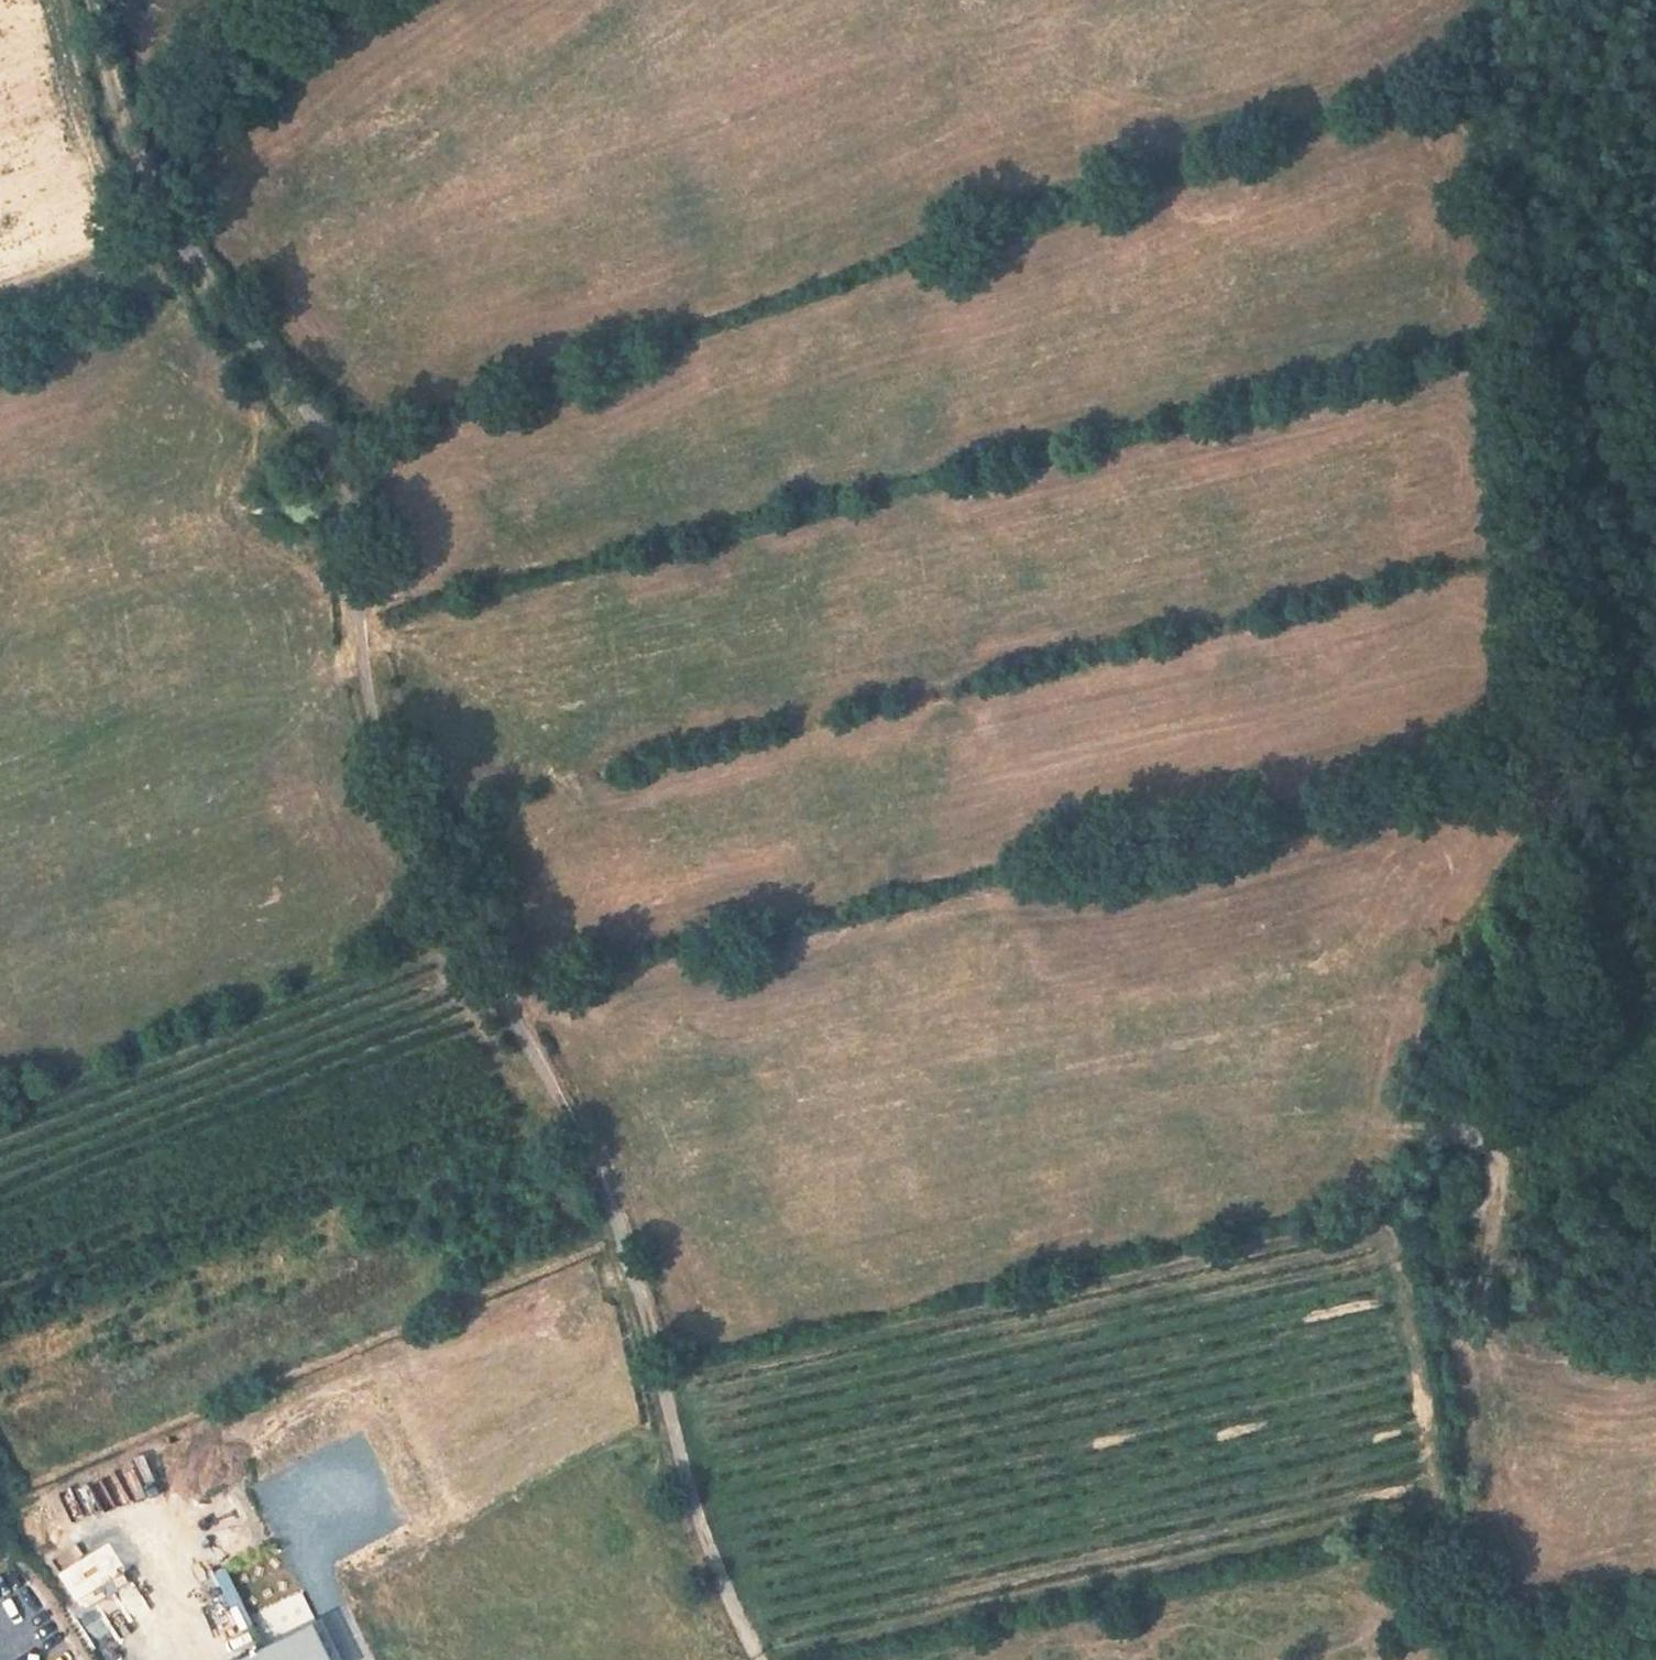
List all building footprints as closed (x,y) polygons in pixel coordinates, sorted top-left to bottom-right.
[(238,1659),(338,1659),(318,1620),(238,1659)]
